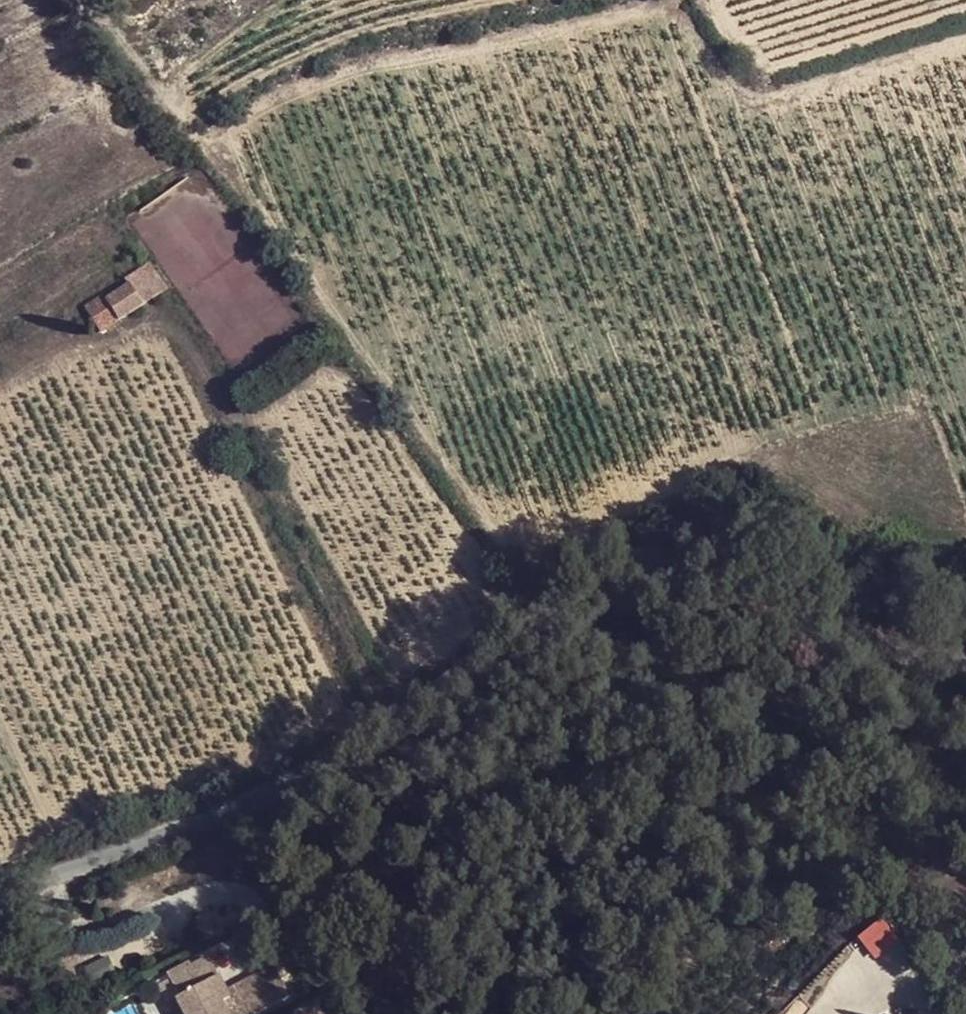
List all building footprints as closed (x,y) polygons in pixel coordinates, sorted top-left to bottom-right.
[(144,256),(137,261),(132,265),(138,273),(150,295),(166,285),(144,256)] [(95,330),(101,327),(150,295),(138,273),(116,288),(100,297),(97,292),(81,302),(95,330)] [(217,977),(206,959),(191,968),(189,963),(166,976),(178,999),(175,1001),(183,1013),(244,1013),(234,996),(229,999),(224,990),(216,994),(209,982),(217,977)] [(234,996),(244,1013),(255,1013),(290,995),(277,972),(234,996)] [(224,990),(217,977),(209,982),(216,994),(224,990)]
